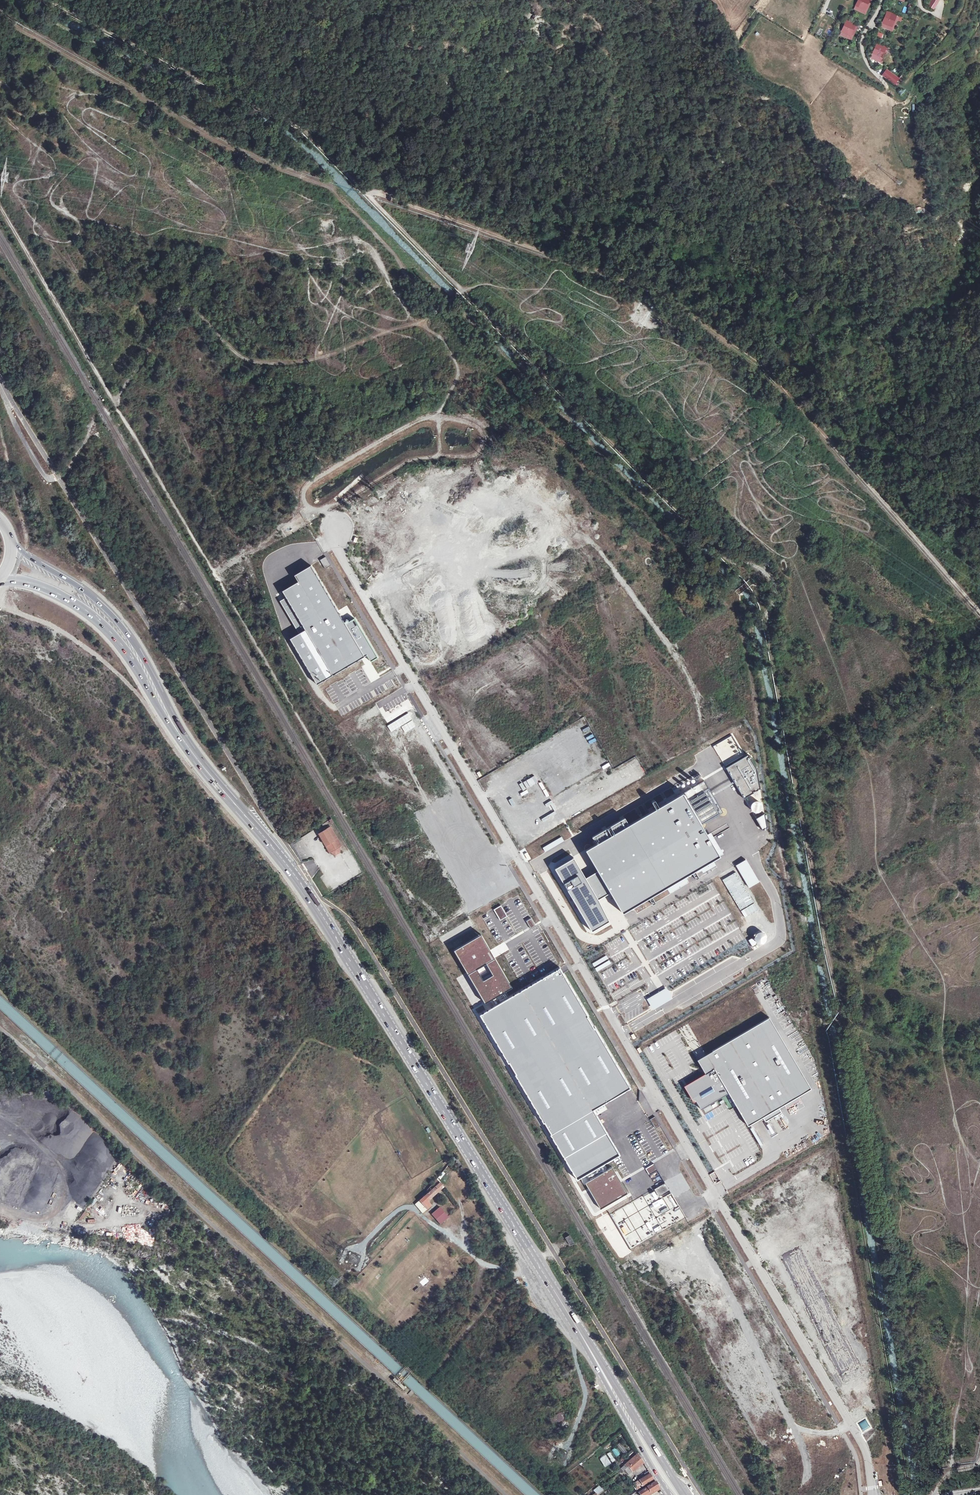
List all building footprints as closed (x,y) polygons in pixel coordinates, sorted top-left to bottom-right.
[(868,0),(867,0),(863,11),(856,8),(855,11),(865,15),(871,1),(868,0)] [(856,8),(863,11),(867,0),(859,0),(856,8)] [(925,6),(932,10),(937,0),(929,0),(925,6)] [(894,15),(887,13),(883,24),(890,26),(894,15)] [(898,17),(894,15),(890,26),(883,24),(881,27),(892,31),(898,17)] [(854,26),(846,23),(842,34),(849,37),(854,26)] [(857,27),(854,26),(849,37),(842,34),(841,37),(852,41),(857,27)] [(885,47),(878,45),(874,55),(881,58),(885,47)] [(889,49),(885,47),(881,58),(874,55),(873,58),(884,63),(889,49)] [(358,517),(364,513),(361,508),(355,511),(358,517)] [(326,557),(320,560),(325,568),(330,565),(326,557)] [(345,623),(312,566),(295,575),(299,581),(282,591),(285,598),(280,600),(299,633),(290,638),(317,684),(367,654),(371,661),(378,657),(355,619),(345,623)] [(725,764),(743,797),(760,789),(756,766),(748,751),(725,764)] [(601,767),(609,765),(607,759),(600,761),(601,767)] [(630,766),(634,773),(639,769),(635,763),(630,766)] [(613,776),(619,782),(624,777),(617,772),(613,776)] [(723,808),(703,776),(585,846),(593,859),(610,888),(622,909),(721,851),(703,819),(723,808)] [(330,826),(319,832),(329,852),(331,851),(335,853),(339,851),(339,846),(341,845),(330,826)] [(554,863),(592,927),(608,917),(595,896),(610,888),(593,859),(580,866),(572,852),(554,863)] [(693,900),(694,904),(695,904),(697,913),(702,912),(701,908),(700,899),(693,900)] [(630,1087),(560,968),(515,993),(481,935),(454,950),(483,1012),(577,1178),(610,1158),(619,1155),(593,1107),(630,1087)] [(719,1067),(691,1084),(706,1108),(733,1091),(753,1123),(768,1114),(770,1118),(786,1108),(783,1104),(814,1084),(771,1015),(710,1053),(719,1067)] [(627,1192),(612,1167),(585,1183),(600,1208),(627,1192)] [(710,1174),(715,1182),(720,1180),(715,1172),(710,1174)] [(424,1196),(429,1202),(444,1186),(438,1181),(424,1196)] [(17,1206),(35,1213),(42,1194),(34,1191),(33,1194),(27,1191),(23,1201),(19,1200),(17,1206)] [(429,1202),(424,1196),(419,1201),(430,1210),(434,1206),(429,1202)] [(81,1220),(92,1207),(90,1205),(79,1218),(81,1220)] [(440,1207),(432,1214),(441,1224),(449,1216),(440,1207)] [(116,1241),(153,1245),(155,1227),(125,1223),(124,1236),(117,1235),(116,1241)] [(570,1235),(566,1237),(569,1244),(574,1241),(570,1235)] [(555,1415),(559,1422),(566,1418),(562,1411),(555,1415)] [(623,1451),(626,1455),(633,1448),(628,1439),(622,1444),(625,1449),(623,1451)] [(625,1449),(622,1444),(613,1453),(615,1456),(618,1454),(622,1458),(626,1455),(623,1451),(625,1449)] [(604,1467),(611,1464),(606,1455),(599,1458),(604,1467)] [(636,1471),(644,1465),(640,1459),(631,1465),(636,1471)] [(637,1485),(650,1476),(647,1471),(633,1479),(637,1485)] [(597,1494),(603,1491),(599,1485),(593,1490),(597,1494)]
